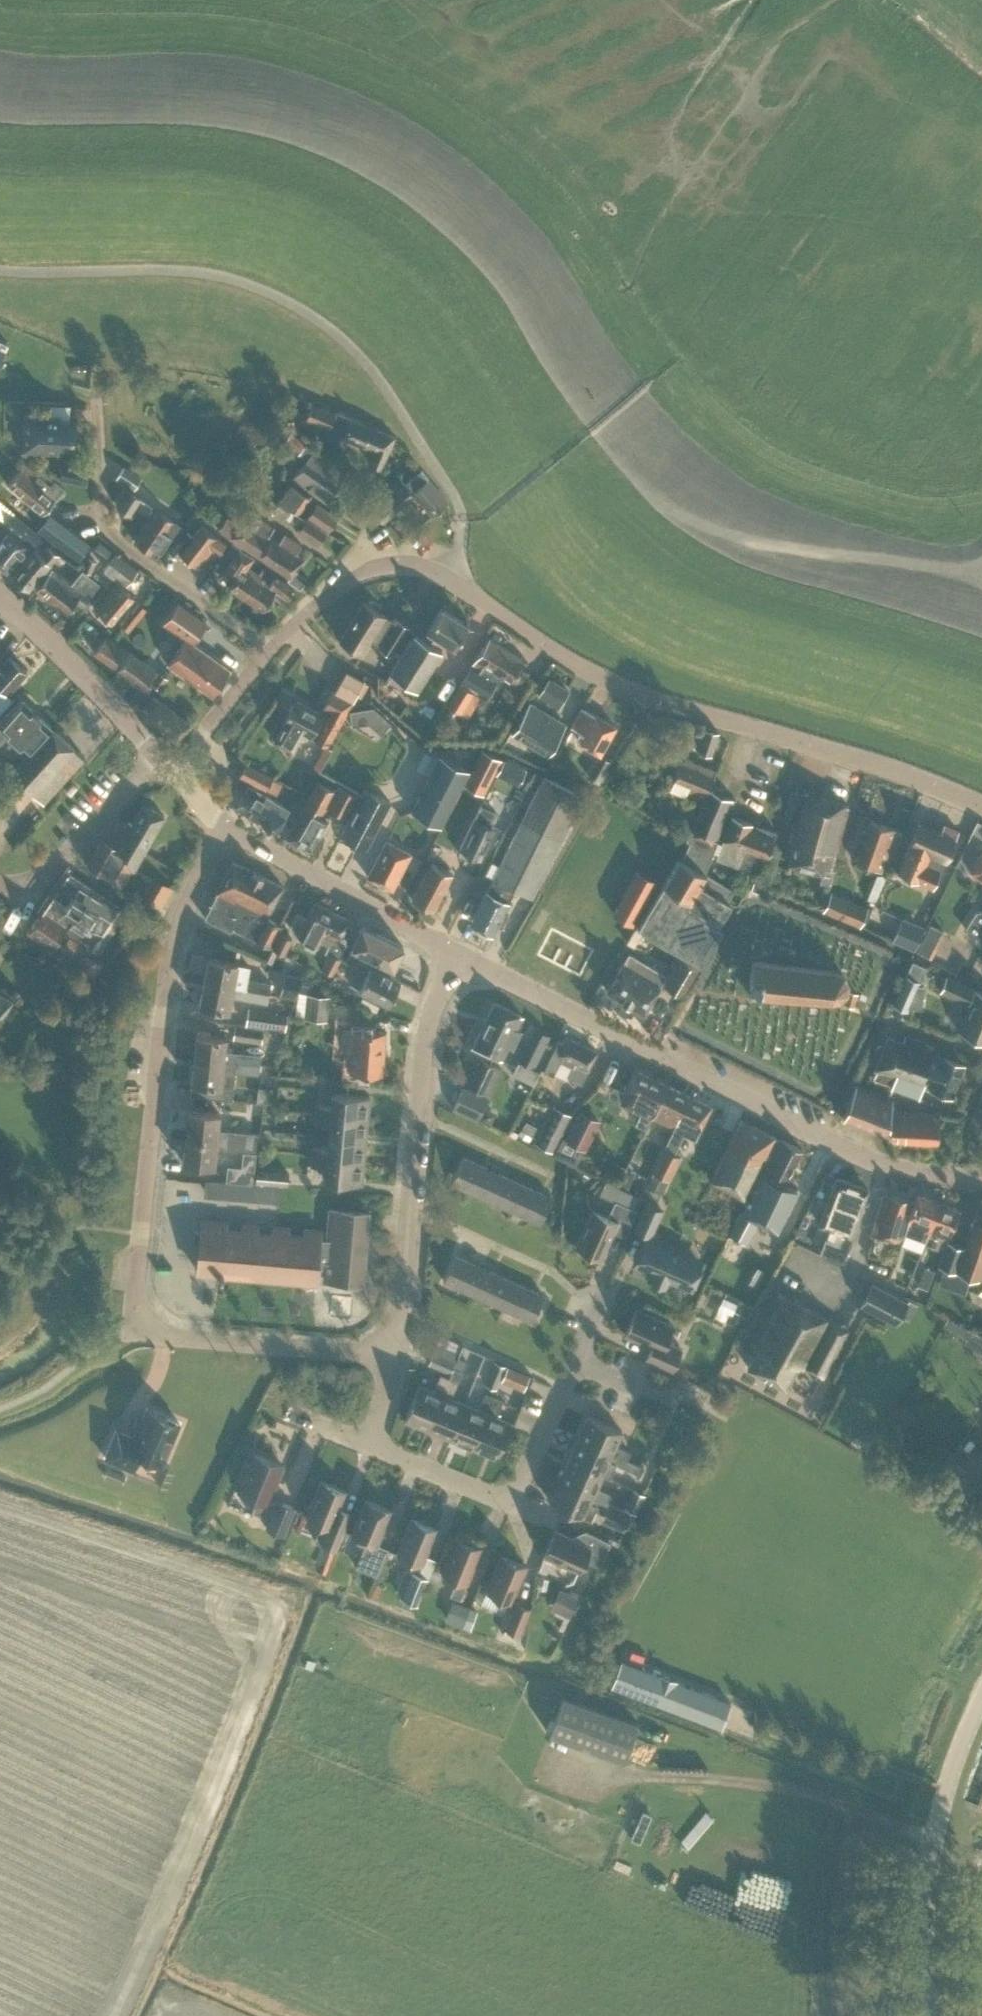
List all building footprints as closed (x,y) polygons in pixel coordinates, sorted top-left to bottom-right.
[(312,404),(306,418),(329,428),(325,435),(338,440),(340,435),(375,450),(370,462),(380,466),(393,437),(335,413),(312,404)] [(58,421),(58,416),(25,414),(23,450),(56,452),(56,446),(73,447),(74,422),(58,421)] [(292,477),(304,486),(325,458),(305,443),(303,445),(289,434),(281,444),(291,451),(289,455),(294,458),(301,464),(292,477)] [(346,474),(325,458),(304,486),(326,501),(346,474)] [(59,477),(85,483),(89,465),(63,460),(59,477)] [(50,486),(24,464),(7,484),(42,514),(64,488),(54,480),(50,486)] [(140,478),(123,467),(116,477),(133,488),(140,478)] [(388,497),(374,509),(383,520),(414,494),(432,515),(448,502),(421,470),(404,483),(398,476),(382,490),(388,497)] [(310,497),(291,484),(275,508),(301,526),(306,517),(299,512),(310,497)] [(141,498),(128,489),(117,506),(130,515),(141,498)] [(270,506),(256,495),(250,502),(264,514),(270,506)] [(308,518),(327,530),(330,532),(339,519),(317,504),(308,518)] [(159,511),(136,544),(156,557),(170,536),(176,539),(184,527),(159,511)] [(78,558),(89,543),(50,514),(38,529),(78,558)] [(0,542),(0,566),(7,571),(28,545),(31,547),(40,536),(14,515),(5,525),(10,529),(0,542)] [(235,541),(261,558),(274,538),(269,535),(274,528),(260,518),(255,525),(244,518),(239,526),(228,517),(220,528),(231,538),(233,540),(235,541)] [(317,546),(327,530),(308,518),(298,533),(317,546)] [(197,567),(212,549),(218,554),(226,544),(202,525),(193,535),(186,530),(169,552),(176,557),(179,553),(197,567)] [(279,541),(274,538),(261,558),(290,577),(289,579),(299,586),(305,578),(295,571),(304,558),(296,553),(301,545),(285,533),(279,541)] [(239,549),(241,545),(235,541),(233,540),(223,552),(233,558),(239,549)] [(106,556),(111,550),(99,541),(94,547),(106,556)] [(48,545),(41,554),(34,549),(12,575),(28,589),(58,554),(48,545)] [(229,588),(242,596),(257,575),(244,566),(250,556),(239,549),(223,572),(234,580),(229,588)] [(126,585),(137,570),(115,552),(103,567),(126,585)] [(90,573),(95,561),(87,558),(82,569),(90,573)] [(51,568),(35,588),(67,612),(75,601),(83,606),(90,597),(100,584),(83,570),(71,583),(51,568)] [(257,575),(242,596),(262,610),(275,590),(287,599),(294,588),(276,576),(271,585),(257,575)] [(94,609),(111,623),(134,597),(117,582),(94,609)] [(379,648),(390,655),(409,626),(398,620),(388,634),(384,632),(392,620),(363,602),(339,640),(361,654),(370,640),(380,647),(379,648)] [(178,603),(164,623),(185,638),(168,663),(212,694),(230,669),(192,642),(206,622),(178,603)] [(428,631),(423,639),(434,646),(439,638),(454,647),(468,625),(441,608),(427,630),(428,631)] [(390,673),(417,690),(441,651),(434,646),(423,639),(414,634),(390,673)] [(144,688),(154,674),(158,678),(154,684),(159,688),(167,678),(156,670),(107,636),(94,652),(117,669),(144,688)] [(501,675),(511,681),(524,660),(489,638),(472,664),(480,669),(478,672),(495,683),(496,683),(501,675)] [(9,656),(3,662),(0,660),(0,688),(7,694),(27,671),(9,656)] [(478,672),(471,667),(462,681),(487,696),(495,683),(478,672)] [(539,696),(558,707),(568,691),(549,679),(539,696)] [(447,704),(460,712),(473,691),(460,683),(447,704)] [(322,714),(295,699),(283,721),(284,722),(274,740),(293,751),(303,732),(328,746),(352,702),(332,691),(323,707),(325,708),(322,714)] [(145,718),(177,742),(191,723),(154,695),(143,708),(148,712),(145,718)] [(29,753),(53,728),(20,698),(0,720),(0,742),(8,734),(29,753)] [(512,732),(548,754),(566,724),(529,703),(512,732)] [(595,715),(582,708),(571,727),(584,734),(579,743),(600,754),(616,726),(595,715)] [(388,736),(392,727),(380,721),(376,729),(388,736)] [(43,803),(85,757),(53,728),(29,753),(0,785),(0,791),(18,807),(32,792),(43,803)] [(697,751),(711,755),(718,732),(704,728),(697,751)] [(488,785),(501,760),(484,750),(471,775),(488,785)] [(319,770),(327,758),(320,754),(313,766),(319,770)] [(587,776),(599,782),(610,760),(599,754),(587,776)] [(469,770),(439,755),(411,811),(439,825),(441,825),(469,770)] [(686,792),(703,800),(716,771),(683,758),(674,780),(688,786),(686,792)] [(495,774),(517,786),(525,771),(503,759),(495,774)] [(273,778),(246,764),(239,776),(266,790),(273,778)] [(533,895),(582,796),(543,776),(499,865),(491,861),(485,873),(499,880),(498,883),(492,880),(486,892),(486,891),(471,921),(493,932),(508,902),(507,901),(515,886),(533,895)] [(317,781),(303,807),(321,816),(326,806),(345,817),(357,796),(337,785),(335,790),(317,781)] [(265,825),(277,832),(280,825),(289,808),(248,784),(235,808),(265,825)] [(341,834),(366,847),(390,802),(365,789),(341,834)] [(705,799),(694,825),(688,839),(692,840),(683,859),(680,857),(638,926),(688,957),(700,964),(721,928),(717,926),(730,904),(726,901),(733,890),(703,872),(734,799),(710,790),(706,800),(705,799)] [(783,817),(794,820),(784,856),(790,858),(788,864),(822,873),(819,881),(829,884),(834,870),(830,869),(848,806),(790,790),(783,817)] [(143,804),(132,823),(128,821),(114,844),(102,837),(86,864),(117,882),(127,865),(133,868),(164,816),(143,804)] [(481,858),(495,827),(490,825),(496,812),(481,805),(458,854),(465,857),(467,852),(481,858)] [(328,820),(321,816),(303,807),(286,837),(312,850),(328,820)] [(732,815),(728,825),(717,857),(749,868),(754,852),(768,857),(776,831),(732,815)] [(895,830),(880,825),(870,821),(866,832),(860,829),(852,851),(859,853),(856,862),(881,871),(895,830)] [(944,825),(943,825),(940,832),(918,822),(897,872),(918,881),(933,888),(945,861),(958,831),(944,825)] [(367,876),(392,889),(410,853),(386,841),(367,876)] [(981,879),(981,851),(980,850),(968,871),(981,879)] [(232,927),(273,948),(283,926),(266,917),(282,885),(233,861),(205,917),(231,931),(232,927)] [(412,899),(433,910),(452,873),(431,863),(412,899)] [(96,945),(121,906),(68,872),(29,933),(53,948),(65,928),(79,938),(81,935),(96,945)] [(638,872),(632,883),(614,914),(632,924),(655,882),(645,876),(638,872)] [(158,879),(153,887),(167,895),(172,887),(158,879)] [(751,881),(747,890),(758,894),(761,884),(751,881)] [(860,926),(868,907),(830,891),(822,910),(860,926)] [(340,958),(338,956),(352,928),(347,925),(350,919),(315,902),(307,917),(297,912),(289,926),(300,932),(298,936),(317,946),(320,940),(329,944),(325,951),(330,954),(322,969),(332,974),(340,958)] [(978,910),(974,911),(965,926),(966,931),(976,937),(975,940),(981,944),(981,912),(978,910)] [(892,939),(914,949),(923,930),(900,920),(892,939)] [(935,954),(946,928),(935,924),(924,949),(935,954)] [(392,967),(403,946),(362,926),(346,958),(358,964),(359,960),(366,964),(363,971),(358,969),(350,984),(388,1004),(400,979),(388,974),(392,967)] [(554,926),(539,952),(581,976),(596,950),(554,926)] [(281,932),(273,948),(284,954),(291,937),(281,932)] [(72,950),(78,942),(70,937),(64,945),(72,950)] [(71,974),(89,986),(104,963),(86,952),(71,974)] [(606,990),(644,1012),(666,975),(629,953),(606,990)] [(208,957),(204,981),(233,986),(268,993),(270,982),(248,978),(251,965),(208,957)] [(665,983),(681,994),(697,967),(681,957),(665,983)] [(919,981),(920,981),(927,967),(913,960),(892,1004),(908,1011),(910,1007),(922,1009),(926,985),(918,984),(919,981)] [(753,961),(751,972),(750,983),(749,995),(832,1000),(838,999),(840,998),(842,996),(844,994),(846,992),(847,988),(847,985),(847,982),(846,980),(845,977),(843,975),(840,973),(837,972),(834,971),(753,961)] [(273,995),(295,1000),(301,977),(279,971),(273,995)] [(981,1040),(981,994),(946,977),(941,991),(970,1004),(959,1030),(981,1040)] [(342,993),(345,985),(335,980),(331,988),(342,993)] [(268,993),(233,986),(204,981),(199,1004),(228,1010),(231,995),(267,1001),(268,993)] [(852,1004),(856,992),(847,989),(843,1001),(852,1004)] [(11,1000),(0,993),(0,1020),(11,1000)] [(306,994),(304,1018),(328,1021),(330,996),(306,994)] [(516,1029),(522,1016),(494,1002),(472,1046),(501,1059),(508,1046),(512,1048),(521,1031),(516,1029)] [(277,1011),(248,1007),(245,1025),(285,1030),(288,1014),(276,1012),(277,1011)] [(233,1038),(262,1043),(264,1029),(235,1024),(233,1038)] [(349,1071),(382,1074),(385,1031),(342,1027),(340,1050),(351,1051),(349,1071)] [(534,1028),(524,1050),(518,1061),(532,1068),(549,1035),(534,1028)] [(196,1034),(193,1058),(259,1064),(260,1054),(224,1050),(226,1037),(196,1034)] [(927,1044),(905,1036),(903,1041),(889,1035),(873,1077),(892,1084),(891,1087),(919,1097),(924,1085),(952,1096),(964,1063),(925,1048),(927,1044)] [(553,1074),(556,1067),(560,1060),(572,1067),(568,1076),(581,1083),(597,1052),(566,1036),(563,1043),(558,1040),(544,1070),(553,1074)] [(274,1065),(275,1055),(260,1054),(259,1064),(274,1065)] [(258,1073),(259,1064),(193,1058),(191,1082),(203,1083),(202,1096),(230,1099),(233,1070),(258,1073)] [(468,1086),(488,1096),(501,1068),(481,1059),(468,1086)] [(271,1087),(273,1066),(259,1064),(258,1073),(257,1086),(271,1087)] [(624,1091),(624,1092),(627,1093),(621,1104),(640,1112),(635,1123),(646,1129),(652,1117),(667,1085),(634,1069),(624,1091)] [(888,1140),(938,1143),(940,1115),(892,1110),(893,1099),(850,1083),(847,1092),(852,1094),(843,1117),(888,1135),(888,1140)] [(689,1095),(667,1085),(652,1117),(674,1127),(689,1095)] [(270,1102),(271,1088),(258,1086),(256,1101),(270,1102)] [(465,1087),(460,1098),(454,1110),(476,1120),(482,1109),(487,1098),(465,1087)] [(316,1112),(367,1117),(369,1096),(332,1092),(331,1105),(317,1104),(316,1112)] [(674,1127),(673,1129),(674,1130),(669,1139),(678,1144),(683,1133),(695,1139),(711,1106),(689,1095),(674,1127)] [(534,1142),(553,1151),(572,1114),(552,1105),(534,1142)] [(492,1110),(485,1107),(480,1117),(490,1123),(494,1115),(492,1110)] [(188,1110),(185,1136),(256,1143),(257,1134),(237,1132),(237,1131),(217,1129),(219,1113),(188,1110)] [(602,1120),(581,1110),(566,1140),(587,1150),(602,1120)] [(329,1123),(328,1135),(365,1139),(367,1117),(316,1112),(315,1122),(329,1123)] [(711,1181),(747,1198),(777,1137),(740,1120),(711,1181)] [(661,1148),(665,1139),(654,1134),(650,1142),(661,1148)] [(313,1147),(312,1156),(363,1161),(365,1139),(328,1135),(327,1148),(313,1147)] [(255,1151),(256,1143),(185,1136),(183,1161),(214,1165),(215,1150),(237,1153),(238,1149),(255,1151)] [(779,1138),(741,1213),(740,1212),(729,1234),(746,1242),(757,1221),(777,1230),(796,1190),(785,1184),(802,1149),(779,1138)] [(680,1156),(665,1149),(646,1186),(662,1194),(680,1156)] [(363,1161),(312,1156),(311,1165),(325,1166),(324,1179),(361,1183),(363,1161)] [(451,1182),(481,1196),(492,1170),(463,1157),(451,1182)] [(227,1179),(252,1182),(254,1167),(229,1164),(227,1179)] [(256,1182),(288,1185),(289,1173),(257,1170),(256,1182)] [(481,1196),(510,1209),(522,1184),(492,1170),(481,1196)] [(627,1188),(633,1177),(624,1172),(618,1184),(627,1188)] [(829,1256),(841,1260),(868,1188),(836,1177),(819,1224),(838,1231),(829,1256)] [(552,1197),(522,1184),(510,1209),(540,1223),(552,1197)] [(253,1197),(279,1199),(280,1189),(254,1187),(253,1197)] [(622,1187),(615,1201),(636,1210),(642,1196),(622,1187)] [(902,1242),(904,1234),(907,1226),(908,1216),(909,1214),(904,1212),(908,1200),(884,1193),(872,1234),(902,1242)] [(908,1216),(907,1226),(904,1234),(913,1237),(916,1229),(926,1233),(938,1201),(917,1193),(909,1214),(908,1216)] [(947,1241),(939,1266),(978,1280),(981,1269),(981,1200),(965,1247),(947,1241)] [(576,1246),(602,1257),(613,1231),(624,1236),(636,1210),(615,1201),(608,1217),(592,1209),(576,1246)] [(633,1230),(651,1238),(663,1209),(645,1201),(633,1230)] [(941,1239),(947,1241),(959,1210),(938,1201),(926,1233),(928,1234),(924,1243),(937,1248),(941,1239)] [(201,1231),(195,1230),(194,1240),(200,1240),(198,1271),(219,1273),(218,1277),(222,1277),(223,1273),(316,1281),(317,1272),(325,1273),(324,1279),(362,1282),(368,1211),(330,1208),(327,1238),(320,1237),(320,1230),(304,1229),(303,1236),(289,1235),(289,1228),(273,1226),(272,1233),(258,1232),(258,1225),(242,1224),(241,1231),(227,1230),(227,1222),(202,1220),(201,1231)] [(671,1279),(691,1288),(702,1261),(645,1237),(634,1263),(652,1271),(647,1281),(666,1289),(671,1279)] [(736,1238),(727,1256),(742,1264),(751,1245),(736,1238)] [(899,1267),(901,1268),(913,1272),(922,1246),(909,1241),(899,1267)] [(443,1280),(473,1294),(485,1268),(455,1254),(443,1280)] [(918,1284),(929,1288),(936,1270),(925,1266),(918,1284)] [(514,1281),(485,1268),(473,1294),(502,1307),(514,1281)] [(514,1281),(502,1307),(532,1321),(544,1295),(514,1281)] [(859,1304),(896,1324),(908,1302),(871,1282),(859,1304)] [(805,1366),(822,1375),(847,1330),(779,1293),(746,1353),(752,1357),(747,1366),(785,1387),(796,1365),(803,1369),(805,1366)] [(646,1357),(672,1369),(681,1348),(665,1341),(673,1325),(636,1309),(625,1334),(651,1346),(646,1357)] [(436,1343),(433,1352),(428,1363),(450,1372),(453,1367),(458,1356),(459,1352),(436,1343)] [(462,1370),(466,1360),(458,1356),(453,1367),(462,1370)] [(484,1384),(497,1388),(506,1365),(494,1360),(484,1384)] [(530,1375),(508,1366),(503,1377),(514,1382),(516,1378),(527,1382),(530,1375)] [(428,1429),(450,1438),(465,1403),(451,1397),(462,1370),(453,1367),(449,1377),(428,1429)] [(405,1420),(428,1429),(449,1377),(440,1374),(433,1390),(419,1384),(405,1420)] [(450,1438),(472,1448),(494,1396),(485,1392),(478,1409),(465,1403),(450,1438)] [(494,1396),(472,1448),(495,1457),(510,1422),(496,1416),(502,1399),(494,1396)] [(139,1451),(161,1461),(177,1424),(149,1412),(137,1438),(115,1429),(103,1456),(131,1468),(139,1451)] [(578,1437),(627,1459),(630,1452),(615,1445),(622,1431),(588,1416),(578,1437)] [(569,1459),(603,1474),(610,1477),(616,1464),(639,1474),(643,1466),(627,1459),(578,1437),(569,1459)] [(266,1526),(283,1533),(294,1507),(277,1500),(276,1502),(268,1499),(282,1465),(253,1453),(238,1491),(257,1498),(252,1511),(270,1518),(266,1526)] [(559,1480),(608,1501),(611,1494),(596,1488),(603,1474),(569,1459),(559,1480)] [(550,1501),(583,1517),(591,1520),(595,1510),(602,1513),(608,1501),(559,1480),(550,1501)] [(306,1515),(322,1522),(315,1540),(335,1548),(350,1512),(339,1507),(346,1491),(320,1481),(306,1515)] [(644,1493),(642,1492),(633,1488),(624,1506),(636,1512),(644,1493)] [(356,1566),(378,1575),(389,1548),(377,1543),(391,1510),(366,1499),(351,1534),(367,1540),(356,1566)] [(632,1512),(631,1512),(609,1503),(601,1520),(624,1530),(632,1512)] [(209,1525),(208,1521),(204,1518),(199,1519),(197,1523),(198,1528),(202,1530),(206,1529),(209,1525)] [(413,1571),(412,1571),(410,1571),(400,1596),(417,1604),(428,1578),(418,1574),(436,1528),(412,1518),(397,1553),(414,1560),(410,1570),(413,1571)] [(584,1530),(579,1541),(555,1530),(544,1555),(578,1570),(584,1558),(599,1565),(610,1541),(584,1530)] [(442,1571),(457,1578),(450,1594),(460,1598),(481,1547),(456,1537),(442,1571)] [(497,1605),(512,1611),(505,1627),(520,1633),(530,1608),(512,1600),(526,1566),(501,1555),(486,1590),(501,1596),(497,1605)] [(564,1590),(555,1609),(569,1616),(577,1596),(564,1590)] [(457,1602),(449,1621),(462,1626),(470,1607),(457,1602)] [(660,1675),(621,1660),(611,1685),(721,1727),(730,1702),(676,1681),(676,1680),(660,1674),(660,1675)] [(563,1696),(549,1734),(625,1761),(638,1723),(563,1696)]
